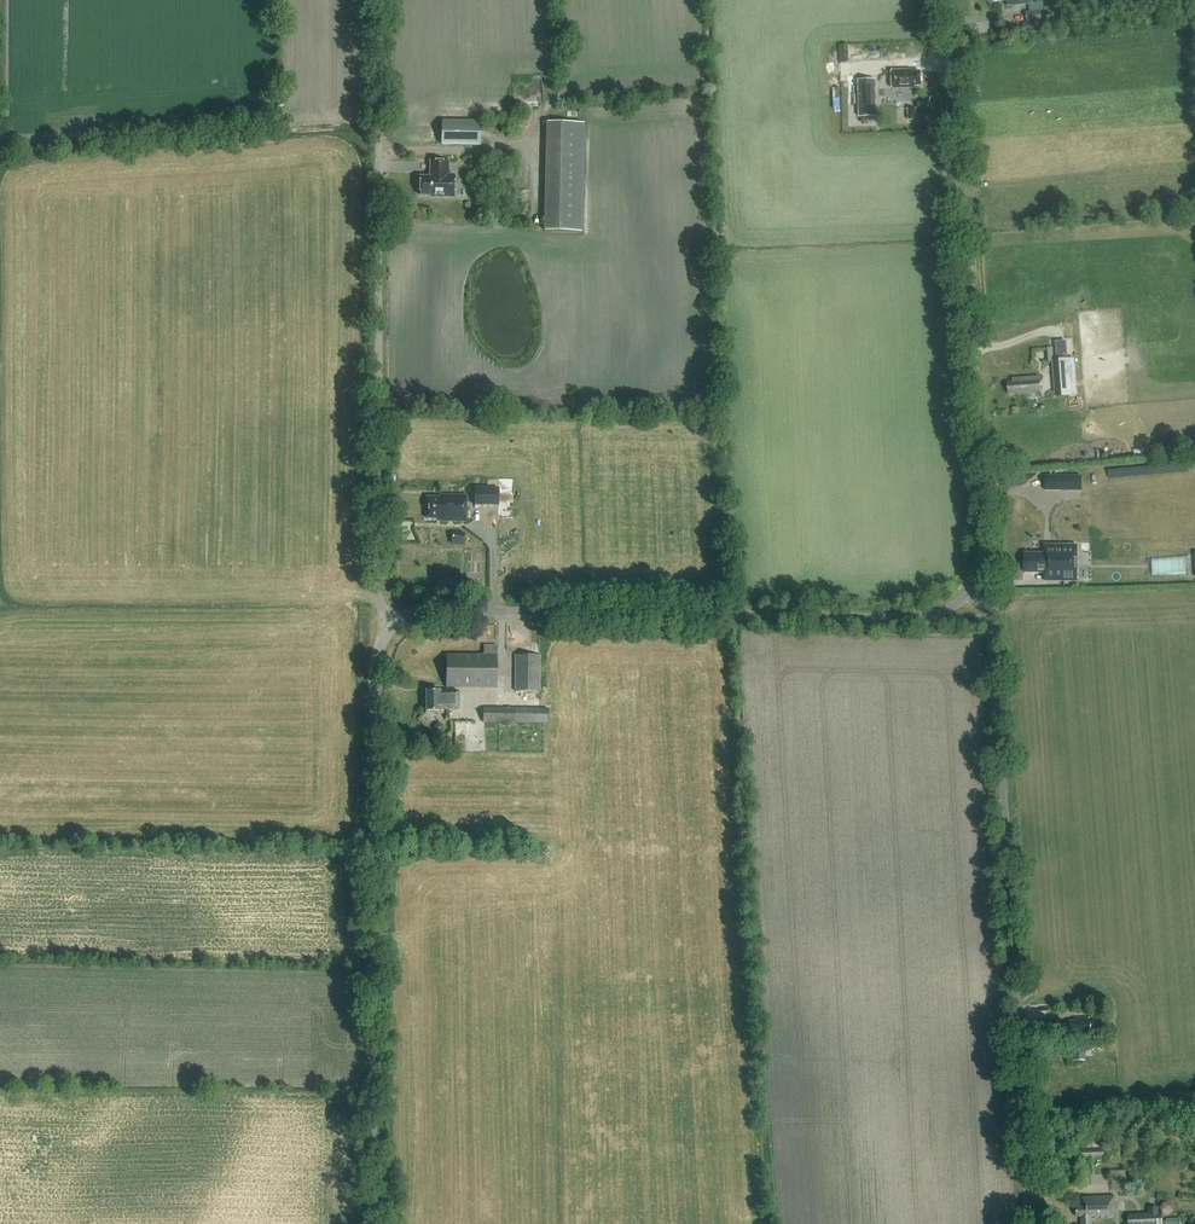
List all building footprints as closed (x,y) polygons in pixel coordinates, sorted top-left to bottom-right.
[(1026,11),(1027,22),(1041,21),(1041,11),(1040,11),(1039,2),(1032,3),(1029,3),(1029,11),(1026,11)] [(1033,23),(1023,23),(1023,33),(1034,32),(1033,23)] [(1006,25),(1007,33),(1014,32),(1014,25),(1006,25)] [(914,84),(920,84),(920,71),(911,72),(911,70),(893,71),(893,87),(914,86),(914,84)] [(519,102),(542,104),(543,97),(519,95),(519,102)] [(908,109),(908,120),(917,120),(916,108),(908,109)] [(481,120),(442,120),(441,145),(480,145),(481,120)] [(584,123),(546,122),(544,230),(582,231),(584,123)] [(430,196),(454,197),(454,175),(449,174),(449,161),(431,161),(430,177),(420,176),(420,195),(431,195),(430,196)] [(1067,339),(1057,339),(1058,358),(1068,357),(1067,339)] [(1077,357),(1055,358),(1056,396),(1079,395),(1077,357)] [(1055,388),(1053,362),(1046,363),(1046,366),(1041,366),(1042,370),(1049,369),(1050,377),(1041,378),(1041,381),(1047,381),(1047,388),(1055,388)] [(1017,394),(1040,392),(1039,375),(1012,378),(1012,382),(1007,382),(1008,393),(1017,392),(1017,394)] [(1046,474),(1046,490),(1084,489),(1083,473),(1046,474)] [(474,488),(474,505),(498,505),(498,488),(474,488)] [(466,521),(467,495),(440,496),(439,497),(427,497),(427,518),(437,518),(437,520),(443,520),(443,521),(466,521)] [(464,532),(452,532),(452,541),(464,542),(464,532)] [(1045,553),(1025,553),(1025,571),(1045,571),(1045,578),(1076,578),(1076,546),(1045,546),(1045,553)] [(446,654),(446,688),(496,688),(497,645),(483,645),(483,654),(446,654)] [(540,692),(540,655),(515,655),(515,691),(540,692)] [(441,710),(459,709),(458,691),(441,691),(441,690),(426,690),(426,710),(441,710)] [(548,708),(483,707),(483,722),(548,723),(548,708)] [(441,734),(444,731),(444,726),(441,724),(437,724),(433,726),(434,731),(437,734),(441,734)] [(1083,1034),(1096,1033),(1095,1017),(1074,1017),(1074,1021),(1069,1021),(1069,1032),(1083,1031),(1083,1034)] [(1105,1018),(1097,1018),(1097,1029),(1105,1029),(1105,1018)] [(1081,1196),(1081,1205),(1076,1205),(1076,1215),(1081,1215),(1081,1223),(1091,1223),(1091,1218),(1116,1217),(1115,1195),(1081,1196)] [(1162,1212),(1159,1213),(1158,1206),(1148,1207),(1148,1213),(1127,1214),(1128,1223),(1163,1223),(1162,1212)]
